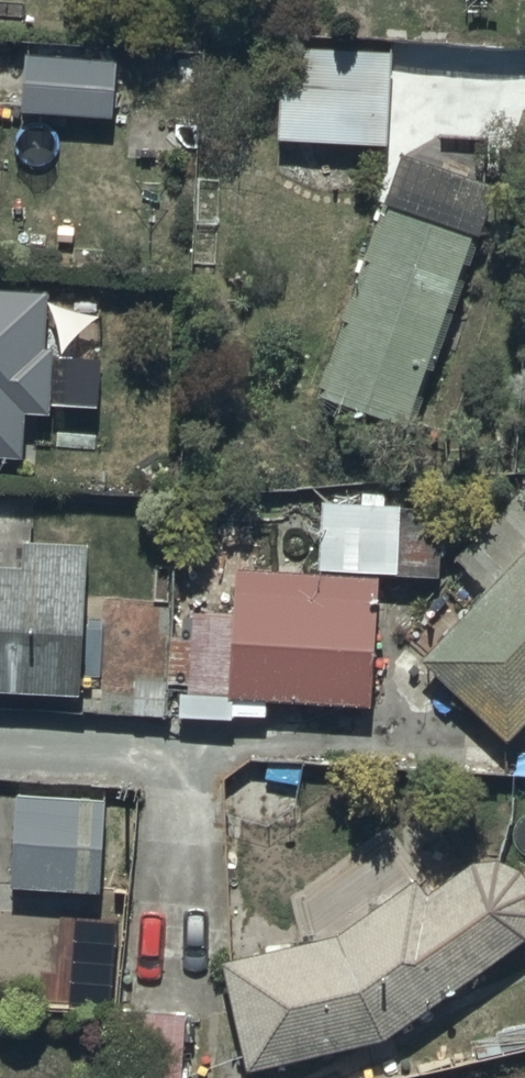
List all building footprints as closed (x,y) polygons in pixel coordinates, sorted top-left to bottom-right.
[(378,54),(268,49),(264,142),(382,147),(386,64),(377,63),(378,54)] [(7,61),(4,115),(99,119),(102,65),(7,61)] [(484,188),(383,154),(365,208),(371,210),(305,406),(400,438),(484,188)] [(21,457),(23,411),(46,412),(47,405),(95,407),(98,362),(53,359),(53,349),(45,349),(48,290),(0,288),(0,456),(21,457)] [(517,488),(443,564),(471,592),(459,604),(448,594),(409,635),(423,648),(407,665),(493,746),(524,713),(524,496),(517,488)] [(217,614),(180,612),(176,694),(219,696),(220,701),(358,708),(364,575),(386,576),(389,506),(309,502),(305,575),(219,571),(217,614)] [(0,566),(0,696),(79,700),(87,547),(23,544),(22,567),(0,566)] [(91,802),(0,801),(0,892),(90,893),(91,802)] [(318,933),(205,962),(227,1075),(368,1048),(509,938),(512,935),(514,932),(515,929),(517,926),(518,923),(519,919),(520,916),(520,912),(521,909),(520,905),(520,902),(519,898),(518,895),(517,891),(516,888),(514,885),(512,882),(510,879),(508,876),(505,874),(503,872),(500,869),(497,868),(493,866),(490,865),(487,864),(483,863),(480,862),(476,862),(473,862),(469,862),(466,863),(462,864),(459,865),(455,866),(412,893),(404,880),(318,933)] [(103,1011),(99,1077),(170,1077),(174,1015),(103,1011)]
